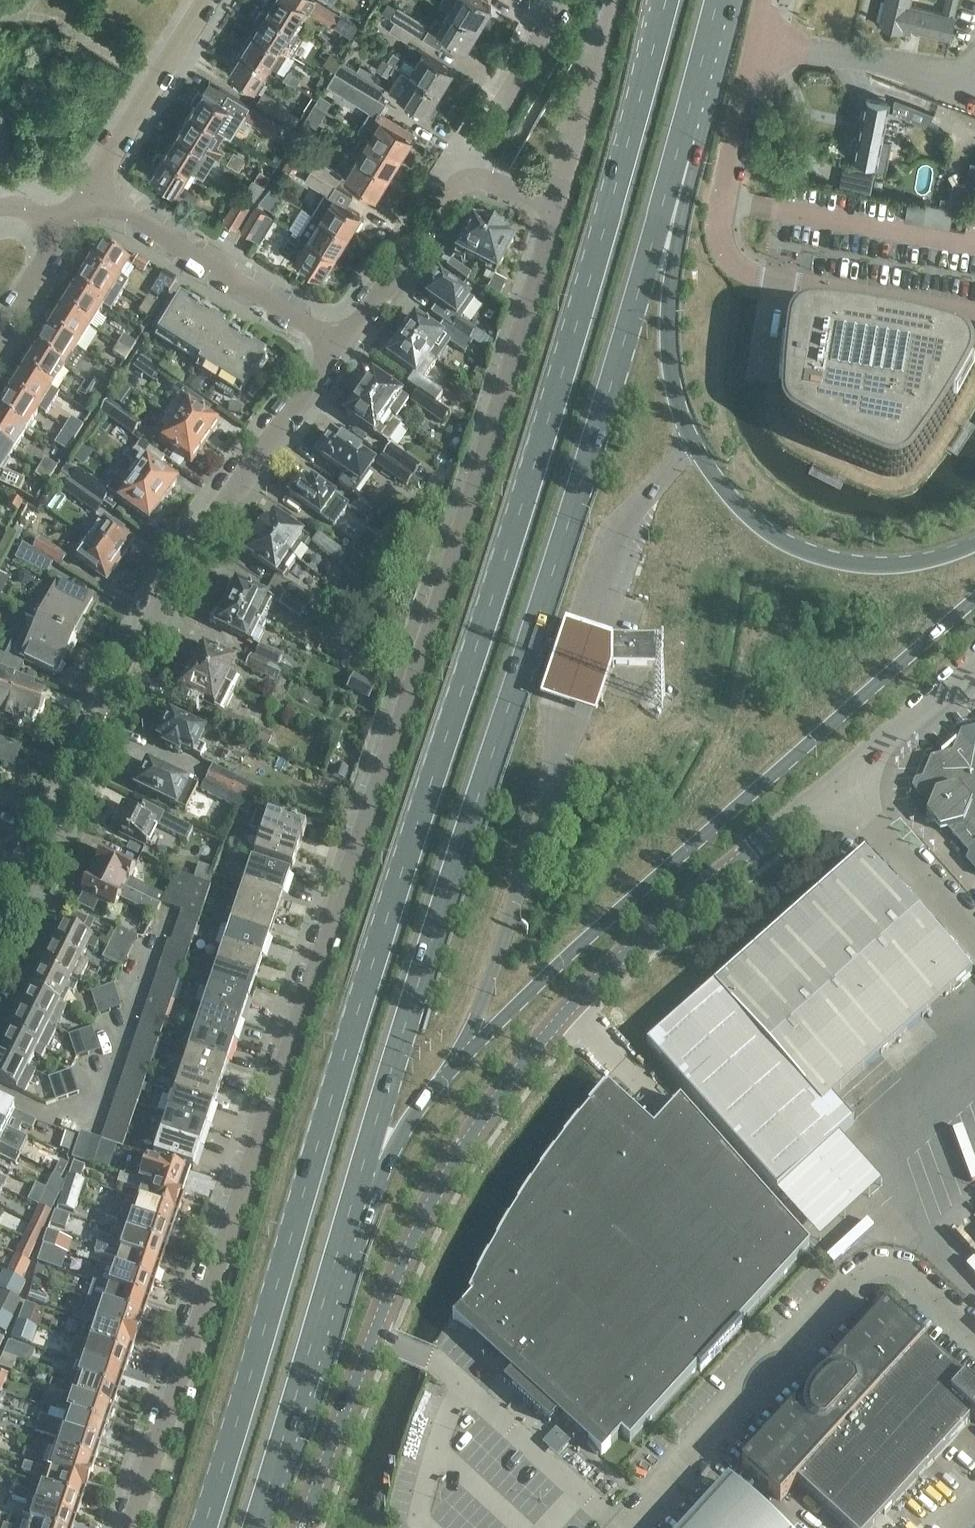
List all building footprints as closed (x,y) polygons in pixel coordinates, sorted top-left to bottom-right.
[(293,27),(297,30),(303,20),(299,17),(306,6),(296,0),(274,0),(267,12),(293,27)] [(318,0),(313,0),(309,8),(334,23),(340,13),(318,0)] [(479,28),(492,7),(481,0),(441,0),(439,4),(450,11),(479,28)] [(887,0),(886,0),(881,20),(879,20),(878,23),(880,23),(880,25),(903,31),(904,26),(950,37),(955,16),(954,16),(957,3),(947,0),(944,13),(909,5),(887,0)] [(466,50),(479,28),(450,11),(443,22),(437,18),(430,28),(437,32),(437,33),(466,50)] [(286,38),(293,27),(267,12),(255,32),(287,52),(309,65),(313,58),(299,48),(300,46),(286,38)] [(408,43),(414,34),(397,23),(391,32),(408,43)] [(242,52),(267,68),(275,73),(287,52),(255,32),(242,52)] [(261,78),(267,68),(242,52),(230,72),(259,90),(265,81),(261,78)] [(393,52),(387,60),(412,75),(441,92),(454,71),(425,53),(417,67),(393,52)] [(349,64),(341,76),(353,83),(360,71),(349,64)] [(289,70),(284,78),(296,86),(301,77),(289,70)] [(353,83),(341,76),(336,72),(327,86),(371,113),(360,132),(370,138),(401,157),(409,145),(413,138),(412,138),(415,133),(381,113),(388,103),(380,98),(380,99),(358,86),(353,83)] [(364,75),(358,86),(380,99),(380,98),(386,88),(364,75)] [(441,92),(412,75),(399,96),(428,113),(441,92)] [(210,81),(204,90),(191,110),(217,126),(231,135),(243,115),(258,124),(258,123),(275,134),(281,125),(210,81)] [(256,102),(282,118),(289,107),(262,91),(256,102)] [(321,98),(319,100),(317,104),(328,111),(332,105),(321,98)] [(857,144),(854,158),(856,158),(854,166),(873,170),(885,170),(888,158),(892,139),(881,137),(886,112),(887,112),(888,109),(887,108),(888,102),(866,98),(857,144)] [(892,112),(928,126),(933,114),(894,99),(892,112)] [(328,112),(328,111),(317,104),(304,124),(311,128),(312,125),(318,128),(328,112)] [(12,157),(1,105),(0,105),(0,159),(12,157)] [(191,110),(177,133),(203,149),(217,126),(191,110)] [(177,133),(164,154),(190,170),(203,149),(177,133)] [(370,138),(358,158),(388,178),(401,157),(370,138)] [(247,157),(234,149),(226,162),(239,170),(247,157)] [(190,170),(164,154),(151,175),(177,191),(190,170)] [(283,166),(292,172),(299,162),(289,156),(283,166)] [(388,178),(358,158),(346,177),(376,196),(388,178)] [(310,159),(306,166),(312,170),(336,185),(343,175),(319,160),(316,163),(310,159)] [(262,184),(268,174),(258,168),(251,178),(262,184)] [(336,185),(312,170),(306,180),(326,193),(314,213),(348,234),(353,226),(356,227),(361,219),(359,217),(360,215),(347,206),(353,196),(336,185)] [(262,185),(251,178),(243,191),(253,197),(262,185)] [(272,209),(282,195),(270,186),(260,201),(272,209)] [(236,228),(249,206),(236,198),(223,220),(236,228)] [(957,209),(938,206),(926,204),(923,223),(965,231),(969,211),(960,209),(957,209)] [(256,207),(241,231),(252,237),(261,221),(270,226),(275,218),(256,207)] [(348,234),(314,213),(300,234),(335,255),(336,253),(339,254),(344,246),(342,244),(348,234)] [(482,224),(474,220),(455,257),(465,262),(468,256),(478,261),(496,227),(483,221),(482,224)] [(508,233),(496,227),(478,261),(488,266),(485,272),(495,277),(487,294),(496,301),(506,282),(495,277),(514,240),(506,236),(508,233)] [(335,255),(300,234),(288,254),(312,269),(309,273),(318,278),(321,275),(322,275),(335,255)] [(101,247),(88,268),(124,290),(129,282),(121,278),(129,265),(101,247)] [(149,263),(137,256),(132,265),(143,273),(149,263)] [(447,266),(468,280),(471,274),(451,260),(447,266)] [(75,289),(103,307),(111,311),(124,290),(88,268),(75,289)] [(163,300),(176,280),(164,272),(151,293),(163,300)] [(432,315),(444,323),(470,340),(476,331),(462,321),(475,301),(441,278),(435,286),(432,287),(428,292),(429,295),(427,297),(439,305),(432,315)] [(75,289),(62,309),(86,325),(87,325),(95,313),(98,315),(103,307),(75,289)] [(149,296),(144,304),(156,311),(161,303),(149,296)] [(225,325),(206,313),(180,297),(178,299),(173,296),(154,327),(159,331),(158,333),(201,360),(202,360),(222,327),(223,328),(225,325)] [(151,319),(156,311),(144,304),(139,312),(151,319)] [(87,325),(86,325),(62,309),(50,330),(74,345),(81,333),(85,336),(90,327),(87,325)] [(795,432),(816,443),(833,453),(870,469),(887,476),(892,477),(895,477),(896,477),(898,477),(901,476),(904,475),(907,474),(909,472),(912,470),(915,467),(922,457),(933,441),(945,424),(955,407),(965,389),(973,375),(973,373),(974,371),(974,368),(974,366),(974,363),(974,360),(974,358),(973,356),(972,353),(970,349),(969,348),(966,345),(965,344),(962,342),(961,341),(957,340),(952,338),(936,334),(917,329),(889,324),(869,321),(849,318),(829,316),(815,315),(811,315),(807,316),(804,317),(800,318),(798,319),(797,320),(794,323),(793,325),(791,328),(790,329),(789,332),(788,335),(788,338),(788,341),(787,343),(784,343),(780,377),(780,378),(783,379),(783,391),(782,411),(782,414),(782,415),(784,420),(786,423),(787,426),(790,428),(793,431),(795,432)] [(408,329),(402,337),(437,362),(450,344),(465,354),(473,343),(470,340),(444,323),(437,333),(414,317),(410,317),(406,323),(407,328),(408,329)] [(261,351),(223,328),(222,327),(202,360),(201,360),(199,363),(243,391),(252,377),(253,378),(254,376),(255,377),(266,361),(258,356),(261,351)] [(50,330),(37,351),(61,366),(69,354),(73,356),(78,347),(74,345),(74,346),(50,330)] [(123,336),(118,344),(130,352),(135,344),(123,336)] [(437,362),(402,337),(395,346),(394,345),(390,346),(386,351),(387,356),(423,382),(437,362)] [(130,352),(118,344),(113,353),(124,361),(130,352)] [(65,368),(61,366),(37,351),(23,372),(48,387),(55,375),(59,377),(65,368)] [(153,382),(160,371),(141,358),(133,368),(153,382)] [(488,372),(478,366),(472,376),(481,382),(488,372)] [(23,372),(11,393),(39,410),(39,411),(46,415),(59,393),(52,389),(48,387),(23,372)] [(190,375),(184,384),(195,392),(201,383),(190,375)] [(359,394),(359,395),(395,419),(408,400),(373,375),(367,383),(364,384),(359,390),(359,394)] [(97,378),(92,386),(104,393),(109,385),(97,378)] [(162,413),(176,422),(205,443),(211,434),(214,434),(217,430),(217,426),(218,424),(205,414),(211,406),(177,382),(167,395),(172,398),(162,413)] [(426,383),(419,393),(443,410),(450,400),(426,383)] [(104,393),(92,386),(87,394),(98,402),(104,393)] [(114,400),(120,404),(129,391),(123,387),(114,400)] [(449,414),(443,410),(419,393),(418,392),(411,402),(442,424),(449,414)] [(23,428),(30,416),(34,419),(39,411),(39,410),(11,393),(0,410),(0,414),(23,428)] [(395,419),(359,395),(358,396),(354,397),(351,402),(351,407),(346,414),(381,439),(395,419)] [(108,401),(101,412),(133,435),(141,425),(108,401)] [(241,403),(229,402),(228,412),(240,413),(241,403)] [(23,428),(0,414),(0,444),(9,449),(17,438),(21,440),(26,431),(23,428)] [(71,419),(66,427),(78,435),(83,426),(71,419)] [(205,443),(176,422),(161,442),(175,452),(177,454),(178,454),(190,463),(192,460),(195,460),(199,455),(199,452),(205,443)] [(78,435),(66,427),(55,444),(67,451),(78,435)] [(346,475),(339,485),(353,495),(374,464),(347,445),(347,444),(340,439),(340,440),(331,434),(325,443),(323,443),(318,450),(319,452),(317,455),(346,475)] [(127,477),(163,502),(164,501),(167,500),(172,494),(171,491),(177,483),(158,469),(165,459),(141,442),(128,459),(136,465),(127,477)] [(0,444),(0,473),(14,451),(10,449),(9,449),(0,444)] [(73,458),(82,465),(92,452),(82,445),(73,458)] [(384,456),(413,478),(421,468),(391,446),(384,456)] [(413,478),(384,456),(377,466),(407,487),(413,478)] [(52,475),(57,467),(45,460),(41,468),(52,475)] [(52,475),(41,468),(36,475),(47,483),(52,475)] [(71,481),(103,504),(111,493),(78,470),(71,481)] [(1,485),(20,493),(25,481),(6,473),(1,485)] [(300,483),(298,482),(297,483),(293,484),(290,489),(290,493),(289,494),(334,526),(348,506),(314,483),(315,482),(305,475),(300,483)] [(163,502),(127,477),(113,496),(149,522),(154,514),(158,513),(162,507),(162,504),(163,502)] [(103,504),(71,481),(63,491),(96,514),(103,504)] [(22,503),(13,498),(8,507),(18,512),(22,503)] [(380,514),(358,498),(351,508),(373,524),(380,514)] [(100,529),(92,541),(121,561),(128,551),(127,550),(133,540),(116,528),(118,526),(105,517),(97,527),(100,529)] [(267,522),(259,534),(296,559),(309,541),(274,517),(269,524),(267,522)] [(296,559),(259,534),(251,546),(253,548),(248,555),(282,579),(296,559)] [(355,579),(363,571),(342,550),(319,534),(312,543),(335,560),(355,579)] [(33,550),(54,562),(60,566),(67,556),(41,538),(33,550)] [(78,560),(105,580),(112,570),(114,572),(121,561),(92,541),(78,560)] [(54,562),(33,550),(23,543),(16,558),(48,574),(54,562)] [(50,580),(39,603),(47,607),(40,621),(75,638),(93,601),(78,593),(78,592),(65,586),(64,587),(50,580)] [(231,594),(226,604),(265,623),(265,622),(268,618),(266,617),(274,601),(235,582),(231,583),(228,589),(230,593),(231,594)] [(293,585),(287,594),(306,608),(313,598),(293,585)] [(306,608),(287,594),(280,604),(300,617),(306,608)] [(265,623),(226,604),(222,614),(220,613),(216,614),(213,620),(215,624),(257,645),(264,632),(262,631),(266,623),(265,622),(265,623)] [(12,642),(5,655),(20,663),(20,662),(22,659),(26,661),(25,662),(35,666),(35,665),(57,676),(75,638),(40,621),(33,636),(25,632),(18,645),(12,642)] [(613,643),(565,627),(541,702),(595,720),(612,670),(613,643)] [(648,639),(630,638),(630,639),(617,639),(616,663),(629,664),(647,664),(648,639)] [(199,655),(193,667),(236,688),(241,678),(230,673),(235,662),(201,645),(197,654),(199,655)] [(260,646),(255,657),(277,667),(282,656),(260,646)] [(20,675),(19,674),(24,664),(20,662),(20,663),(5,655),(0,653),(0,668),(20,675)] [(269,677),(273,667),(252,656),(247,667),(265,676),(265,675),(269,677)] [(236,688),(193,667),(189,665),(187,670),(188,671),(179,690),(189,695),(188,697),(203,704),(204,703),(224,713),(236,688)] [(2,686),(0,693),(0,725),(19,731),(22,722),(34,726),(38,714),(42,713),(46,703),(42,700),(43,698),(31,694),(36,681),(20,675),(0,668),(0,685),(2,686)] [(355,673),(346,690),(368,701),(377,684),(355,673)] [(228,714),(222,726),(247,738),(252,726),(228,714)] [(165,728),(164,731),(159,739),(167,743),(165,746),(179,753),(181,750),(193,756),(199,742),(192,739),(197,729),(171,716),(169,719),(166,717),(161,726),(165,728)] [(961,731),(952,752),(931,758),(922,778),(915,780),(912,788),(929,808),(927,815),(941,831),(948,829),(969,854),(966,860),(974,871),(974,728),(961,731)] [(8,744),(0,741),(0,760),(15,765),(21,748),(8,744)] [(196,789),(148,764),(143,775),(137,774),(133,782),(137,786),(136,788),(184,812),(196,789)] [(332,777),(345,782),(349,769),(336,765),(332,777)] [(254,803),(260,791),(213,768),(207,780),(254,803)] [(254,803),(207,780),(201,792),(248,815),(254,803)] [(156,824),(124,808),(119,817),(115,818),(112,824),(114,827),(113,829),(145,845),(156,824)] [(262,835),(262,837),(299,850),(305,834),(298,832),(296,828),(297,825),(284,821),(284,822),(257,813),(252,828),(262,835)] [(193,829),(164,815),(158,827),(186,842),(193,829)] [(299,850),(262,837),(254,859),(292,872),(299,850)] [(97,867),(94,873),(160,907),(161,905),(166,896),(130,878),(136,867),(103,851),(101,854),(98,854),(95,859),(97,863),(96,866),(97,867)] [(972,973),(879,868),(866,854),(650,1045),(779,1190),(856,1121),(833,1096),(972,973)] [(252,863),(245,885),(284,898),(291,876),(252,863)] [(160,907),(94,873),(90,880),(89,879),(87,882),(84,882),(81,888),(83,891),(81,894),(114,910),(120,898),(155,916),(160,907)] [(161,905),(182,912),(200,918),(210,887),(178,875),(166,896),(161,905)] [(245,885),(238,906),(277,919),(284,898),(245,885)] [(238,906),(231,927),(270,940),(277,919),(238,906)] [(182,912),(178,922),(197,928),(200,918),(182,912)] [(68,924),(83,931),(88,921),(73,913),(68,924)] [(99,942),(64,925),(58,922),(51,937),(57,939),(53,947),(81,961),(88,948),(95,951),(99,942)] [(194,938),(197,928),(178,922),(175,932),(194,938)] [(270,940),(231,927),(224,948),(263,961),(270,940)] [(118,928),(114,936),(133,945),(137,938),(118,928)] [(175,932),(172,942),(190,948),(194,938),(175,932)] [(114,936),(108,947),(128,957),(133,945),(114,936)] [(186,960),(190,948),(172,942),(169,941),(165,952),(186,960)] [(53,947),(42,968),(71,982),(77,970),(84,973),(88,964),(81,961),(53,947)] [(128,957),(108,947),(102,959),(122,969),(128,957)] [(224,948),(217,969),(256,982),(263,961),(224,948)] [(183,970),(186,960),(165,952),(161,963),(183,970)] [(161,963),(158,973),(179,980),(183,970),(161,963)] [(42,968),(32,989),(60,1004),(66,991),(73,994),(78,985),(71,982),(42,968)] [(217,969),(210,990),(249,1003),(256,982),(217,969)] [(176,991),(179,980),(158,973),(154,984),(176,991)] [(154,984),(151,994),(172,1001),(176,991),(154,984)] [(103,989),(110,1012),(121,1008),(113,986),(103,989)] [(32,989),(21,1011),(56,1029),(67,1007),(60,1004),(32,989)] [(110,1012),(103,989),(91,993),(99,1016),(110,1012)] [(210,990),(203,1011),(242,1024),(249,1003),(210,990)] [(169,1012),(172,1001),(151,994),(147,1005),(169,1012)] [(147,1005),(144,1015),(165,1022),(169,1012),(147,1005)] [(21,1011),(10,1033),(39,1047),(45,1034),(52,1037),(56,1029),(21,1011)] [(203,1011),(196,1032),(235,1045),(242,1024),(203,1011)] [(162,1033),(165,1022),(144,1015),(140,1025),(162,1033)] [(974,1030),(974,1020),(974,1019),(933,1051),(939,1058),(974,1030)] [(162,1033),(140,1025),(137,1036),(158,1043),(162,1033)] [(82,1032),(89,1055),(100,1051),(92,1029),(82,1032)] [(89,1055),(82,1032),(69,1037),(77,1059),(89,1055)] [(196,1032),(189,1053),(228,1066),(235,1045),(196,1032)] [(0,1053),(0,1054),(28,1068),(34,1055),(42,1059),(46,1050),(39,1047),(10,1033),(0,1053)] [(155,1054),(158,1043),(137,1036),(133,1046),(155,1054)] [(133,1046),(130,1057),(151,1064),(155,1054),(133,1046)] [(189,1053),(182,1072),(221,1086),(228,1066),(189,1053)] [(28,1068),(0,1054),(0,1083),(17,1091),(24,1077),(31,1081),(35,1072),(28,1068)] [(148,1075),(151,1064),(130,1057),(126,1067),(148,1075)] [(126,1067),(123,1078),(144,1085),(148,1075),(126,1067)] [(60,1075),(68,1098),(79,1094),(71,1071),(60,1075)] [(182,1072),(175,1094),(214,1107),(221,1086),(182,1072)] [(68,1098),(60,1075),(48,1079),(56,1102),(68,1098)] [(142,1091),(144,1085),(123,1078),(119,1088),(141,1096),(142,1091)] [(808,1243),(680,1096),(655,1124),(608,1083),(594,1100),(579,1117),(553,1150),(529,1185),(497,1237),(470,1291),(472,1293),(455,1313),(603,1450),(621,1430),(630,1438),(634,1434),(647,1420),(697,1363),(701,1367),(742,1321),(740,1320),(790,1263),(808,1243)] [(144,1085),(142,1091),(150,1093),(152,1088),(144,1085)] [(119,1088),(115,1099),(137,1106),(141,1096),(119,1088)] [(175,1094),(168,1115),(207,1128),(214,1107),(175,1094)] [(134,1116),(137,1106),(115,1099),(112,1109),(134,1116)] [(0,1105),(0,1126),(6,1129),(17,1135),(21,1127),(31,1132),(36,1123),(0,1105)] [(112,1109),(108,1120),(130,1127),(134,1116),(112,1109)] [(168,1115),(161,1136),(200,1149),(207,1128),(168,1115)] [(127,1137),(130,1127),(108,1120),(105,1130),(127,1137)] [(49,1127),(37,1124),(36,1129),(47,1132),(49,1127)] [(0,1126),(0,1147),(19,1156),(23,1149),(13,1144),(12,1140),(6,1137),(3,1139),(1,1139),(6,1129),(0,1126)] [(105,1130),(101,1141),(117,1146),(123,1148),(127,1137),(105,1130)] [(73,1136),(65,1133),(60,1149),(68,1151),(73,1136)] [(72,1159),(82,1162),(91,1137),(80,1134),(72,1159)] [(200,1149),(161,1136),(154,1158),(193,1171),(200,1149)] [(93,1166),(101,1141),(91,1137),(82,1162),(93,1166)] [(101,1141),(93,1166),(109,1171),(117,1146),(101,1141)] [(0,1147),(0,1157),(15,1164),(19,1156),(0,1147)] [(124,1175),(177,1193),(180,1184),(184,1184),(186,1178),(183,1174),(184,1171),(148,1159),(144,1172),(127,1166),(124,1175)] [(60,1160),(54,1173),(62,1177),(68,1164),(60,1160)] [(73,1162),(68,1176),(80,1180),(80,1179),(85,1166),(73,1162)] [(60,1193),(61,1193),(65,1182),(60,1180),(62,1177),(54,1173),(52,1176),(45,1189),(45,1190),(58,1197),(60,1193)] [(139,1200),(175,1212),(176,1210),(179,1211),(181,1202),(178,1201),(180,1194),(177,1193),(124,1175),(124,1176),(121,1175),(118,1183),(142,1191),(139,1200)] [(65,1182),(61,1193),(63,1194),(63,1193),(76,1198),(82,1180),(80,1179),(80,1180),(68,1176),(65,1182)] [(27,1200),(39,1206),(51,1212),(58,1197),(45,1190),(45,1189),(35,1184),(27,1200)] [(63,1193),(63,1194),(58,1206),(74,1212),(78,1200),(76,1199),(76,1198),(63,1193)] [(110,1209),(169,1229),(171,1222),(174,1224),(177,1215),(174,1214),(175,1212),(139,1200),(136,1208),(113,1200),(110,1209)] [(39,1206),(30,1224),(43,1230),(52,1212),(51,1212),(39,1206)] [(130,1225),(127,1235),(163,1247),(164,1245),(167,1246),(170,1237),(167,1236),(169,1229),(110,1209),(107,1217),(130,1225)] [(56,1211),(52,1225),(67,1230),(71,1216),(56,1211)] [(30,1224),(22,1241),(35,1247),(43,1230),(30,1224)] [(48,1232),(44,1245),(59,1250),(64,1238),(48,1232)] [(101,1236),(98,1245),(157,1265),(159,1257),(163,1259),(165,1251),(162,1249),(163,1247),(127,1235),(124,1243),(101,1236)] [(35,1247),(22,1241),(15,1255),(18,1257),(17,1257),(27,1262),(35,1247)] [(155,1271),(157,1265),(98,1245),(95,1252),(119,1260),(115,1270),(151,1282),(152,1279),(155,1281),(158,1272),(155,1271)] [(49,1253),(42,1250),(37,1262),(45,1265),(45,1264),(52,1267),(57,1256),(49,1253)] [(27,1263),(27,1262),(17,1257),(10,1273),(10,1274),(22,1280),(29,1264),(27,1263)] [(40,1284),(41,1285),(45,1268),(37,1266),(32,1282),(40,1284)] [(86,1279),(145,1299),(148,1292),(151,1293),(154,1285),(150,1284),(151,1282),(115,1270),(112,1279),(89,1271),(86,1279)] [(10,1274),(2,1291),(18,1299),(26,1282),(22,1280),(10,1274)] [(143,1306),(145,1299),(86,1279),(84,1288),(107,1295),(103,1305),(139,1317),(140,1314),(144,1315),(147,1307),(143,1306)] [(2,1291),(1,1290),(0,1291),(0,1311),(12,1316),(20,1300),(18,1299),(2,1291)] [(33,1290),(30,1298),(47,1304),(50,1297),(33,1290)] [(19,1321),(21,1322),(30,1325),(36,1307),(25,1303),(19,1321)] [(74,1315),(98,1322),(96,1327),(116,1333),(117,1329),(133,1334),(134,1334),(135,1330),(139,1331),(142,1321),(139,1320),(139,1317),(103,1305),(100,1314),(77,1306),(74,1315)] [(974,1418),(952,1397),(967,1381),(886,1308),(742,1465),(781,1501),(797,1483),(847,1527),(873,1527),(974,1418)] [(6,1334),(13,1319),(0,1313),(0,1331),(6,1334)] [(116,1333),(96,1327),(73,1319),(70,1328),(94,1335),(91,1344),(126,1356),(127,1354),(130,1355),(134,1344),(130,1343),(133,1334),(117,1329),(116,1333)] [(38,1328),(19,1321),(17,1321),(11,1338),(31,1344),(38,1328)] [(22,1346),(8,1341),(3,1354),(17,1359),(22,1346)] [(126,1356),(91,1344),(87,1354),(64,1346),(61,1354),(120,1374),(123,1367),(126,1369),(129,1360),(125,1359),(126,1356)] [(17,1359),(3,1354),(0,1363),(0,1367),(12,1372),(17,1359)] [(120,1374),(61,1354),(59,1363),(82,1370),(79,1380),(114,1392),(115,1389),(119,1390),(122,1382),(118,1381),(120,1374)] [(0,1371),(0,1393),(1,1393),(8,1375),(0,1371)] [(114,1392),(79,1380),(75,1389),(52,1381),(50,1389),(63,1394),(109,1409),(111,1402),(115,1403),(117,1395),(114,1394),(114,1392)] [(967,1381),(952,1397),(974,1418),(974,1419),(974,1389),(967,1381)] [(67,1415),(103,1427),(104,1424),(107,1425),(110,1416),(106,1415),(109,1409),(63,1394),(57,1411),(67,1415)] [(103,1427),(67,1415),(64,1423),(41,1416),(38,1424),(97,1444),(99,1437),(103,1438),(106,1430),(102,1429),(103,1427)] [(97,1444),(38,1424),(35,1432),(59,1440),(56,1449),(91,1461),(92,1459),(96,1460),(98,1452),(95,1451),(97,1444)] [(564,1449),(571,1437),(555,1427),(548,1439),(564,1449)] [(91,1461),(56,1449),(53,1458),(25,1449),(23,1458),(46,1466),(45,1469),(69,1477),(70,1473),(86,1479),(87,1474),(91,1476),(94,1464),(91,1463),(91,1461)] [(69,1477),(45,1469),(25,1463),(22,1471),(46,1479),(43,1488),(78,1500),(79,1498),(83,1499),(86,1488),(83,1487),(86,1479),(70,1473),(69,1477)] [(729,1485),(710,1507),(733,1527),(776,1527),(729,1485)] [(78,1500),(43,1488),(35,1486),(32,1494),(16,1489),(13,1498),(29,1503),(72,1518),(74,1511),(78,1513),(81,1504),(77,1503),(78,1500)] [(31,1524),(44,1527),(73,1527),(74,1526),(70,1524),(72,1518),(29,1503),(23,1521),(31,1524)] [(690,1527),(733,1527),(710,1507),(690,1527)]
